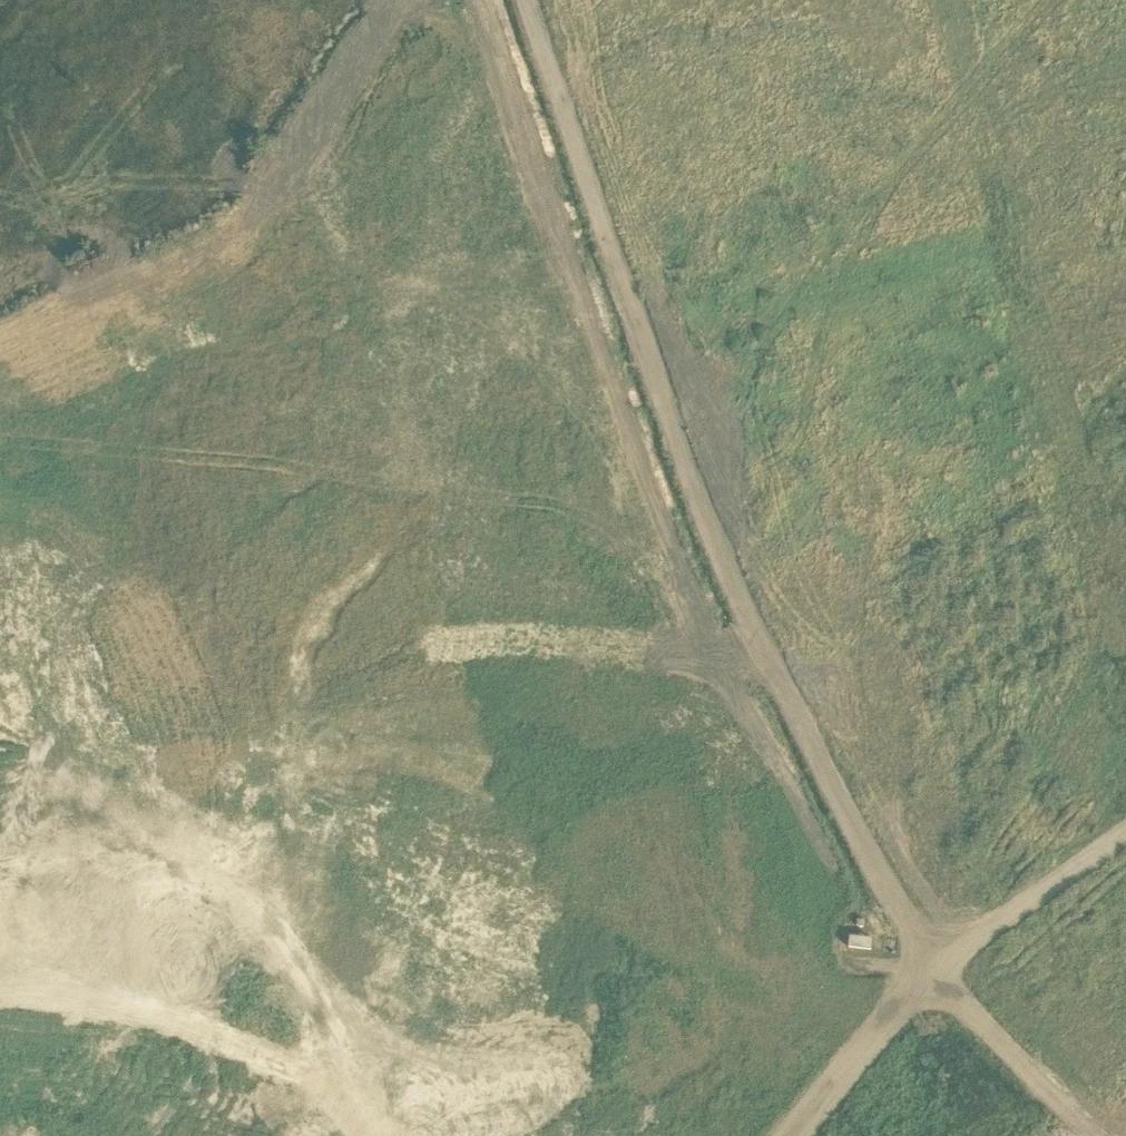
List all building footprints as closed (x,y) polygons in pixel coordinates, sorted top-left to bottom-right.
[(849,936),(848,947),(872,949),(873,938),(849,936)]
